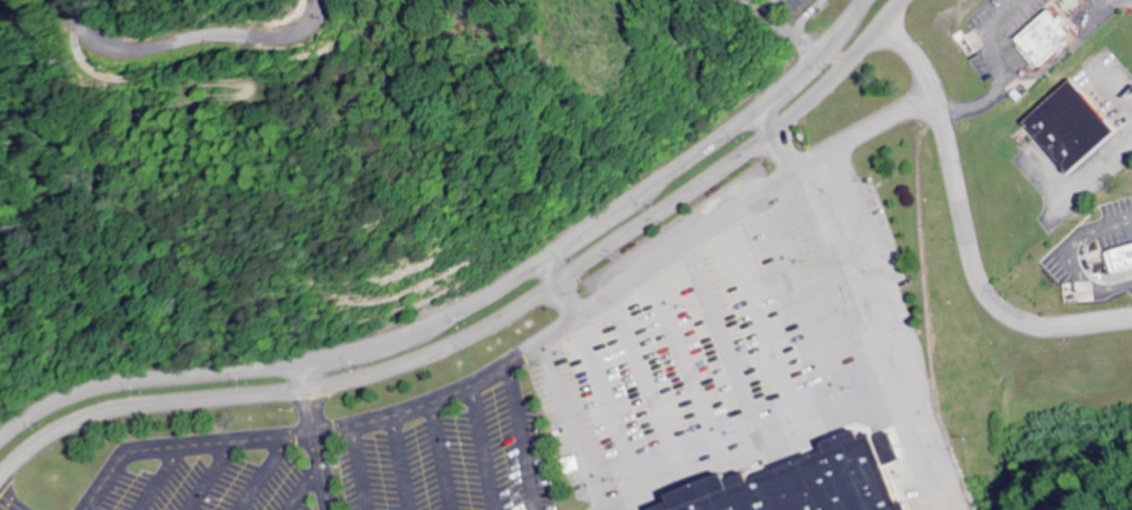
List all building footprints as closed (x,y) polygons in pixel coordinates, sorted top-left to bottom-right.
[(1042,63),(1018,38),(1051,8),(1060,18),(1064,13),(1071,21),(1066,26),(1075,34),(1066,42),(1069,46),(1061,52),(1059,49),(1042,63)] [(1024,121),(1072,78),(1119,129),(1070,172),(1024,121)] [(1108,251),(1131,244),(1131,266),(1113,272),(1108,251)] [(891,470),(901,466),(880,417),(636,509),(910,509),(891,470)]
